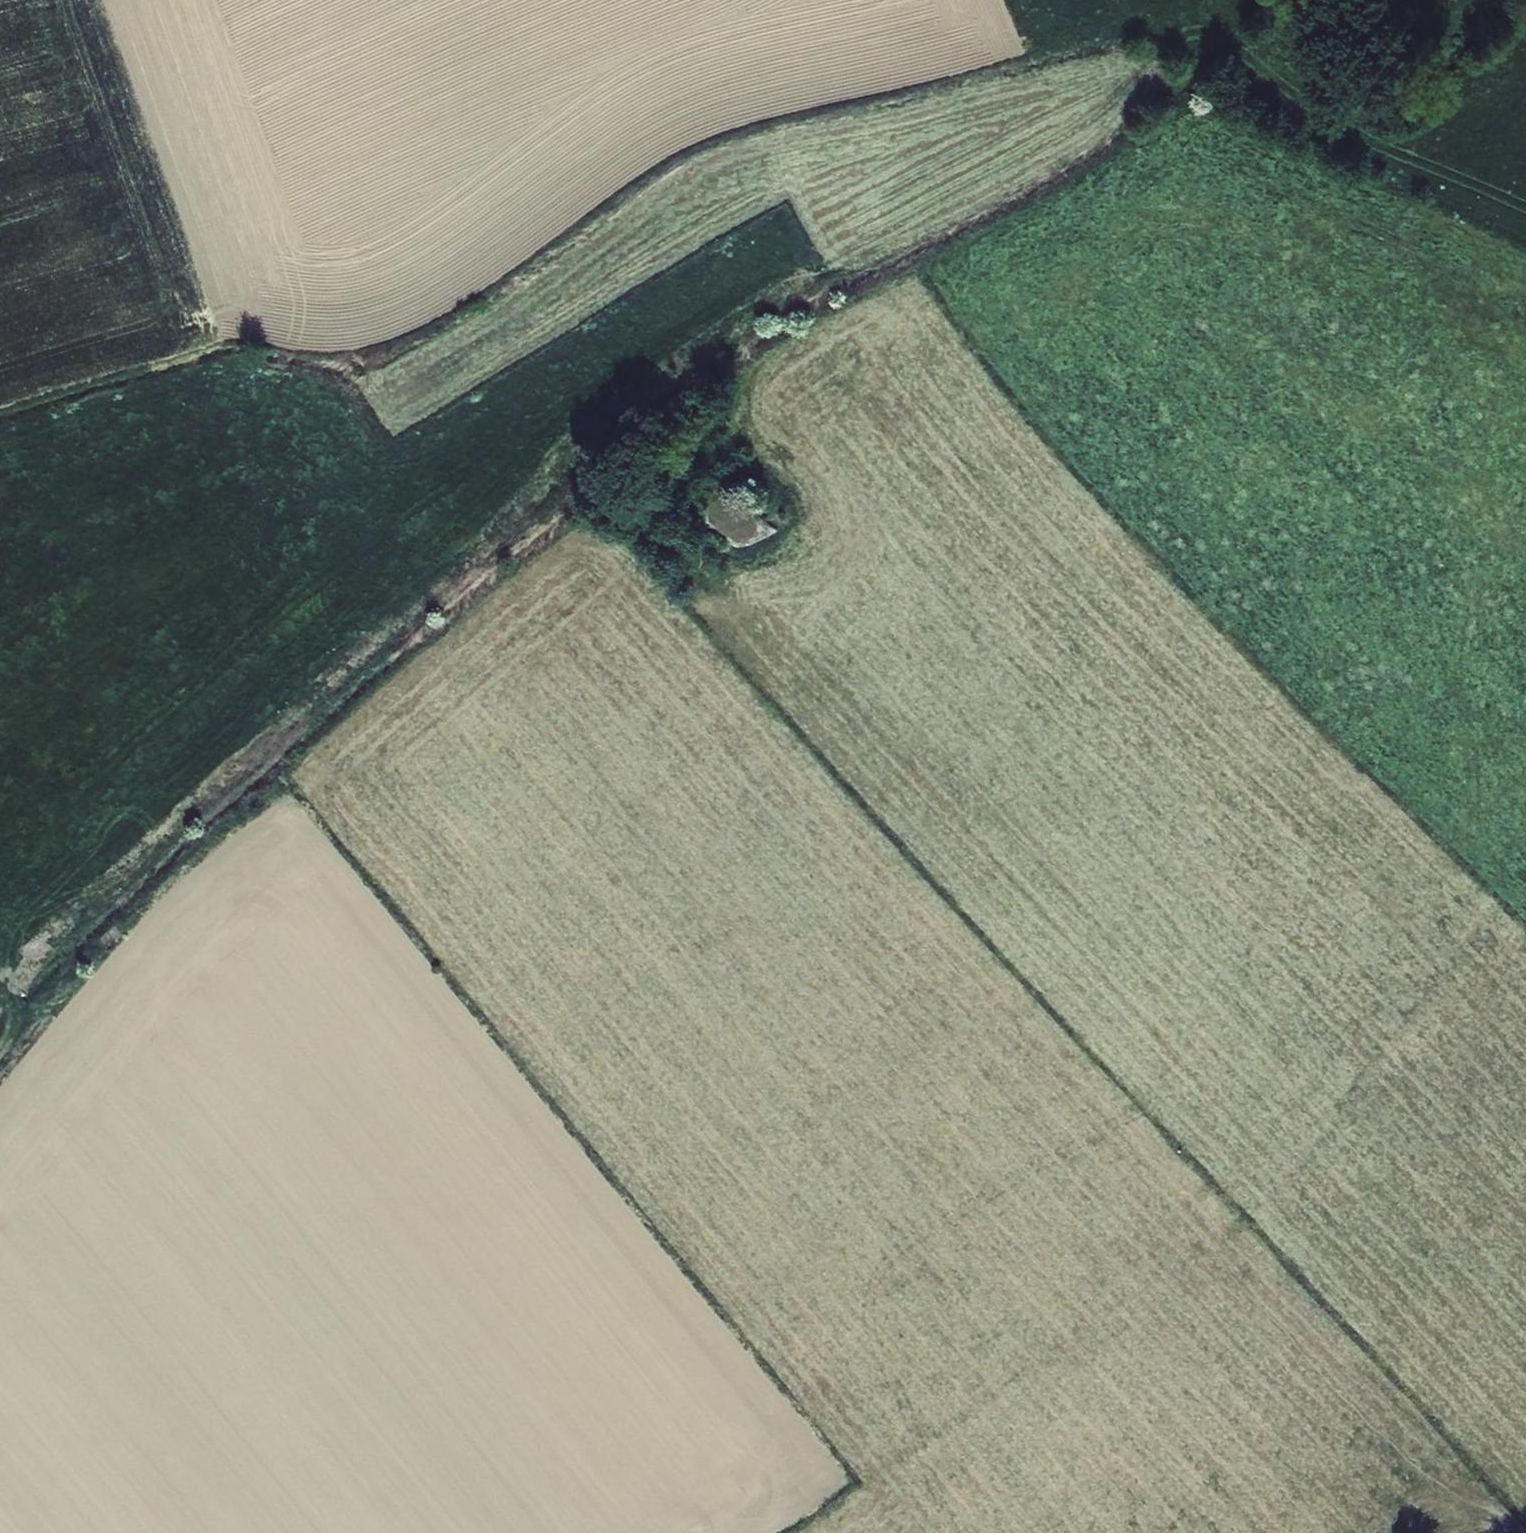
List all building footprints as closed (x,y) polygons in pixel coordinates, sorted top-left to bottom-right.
[(745,545),(752,544),(773,534),(775,533),(776,532),(776,531),(776,530),(776,529),(775,528),(714,481),(713,481),(712,480),(711,481),(710,481),(710,482),(710,484),(705,507),(705,514),(705,521),(706,522),(706,523),(707,524),(715,530),(721,535),(729,541),(735,546),(737,546),(739,547),(745,545)]
